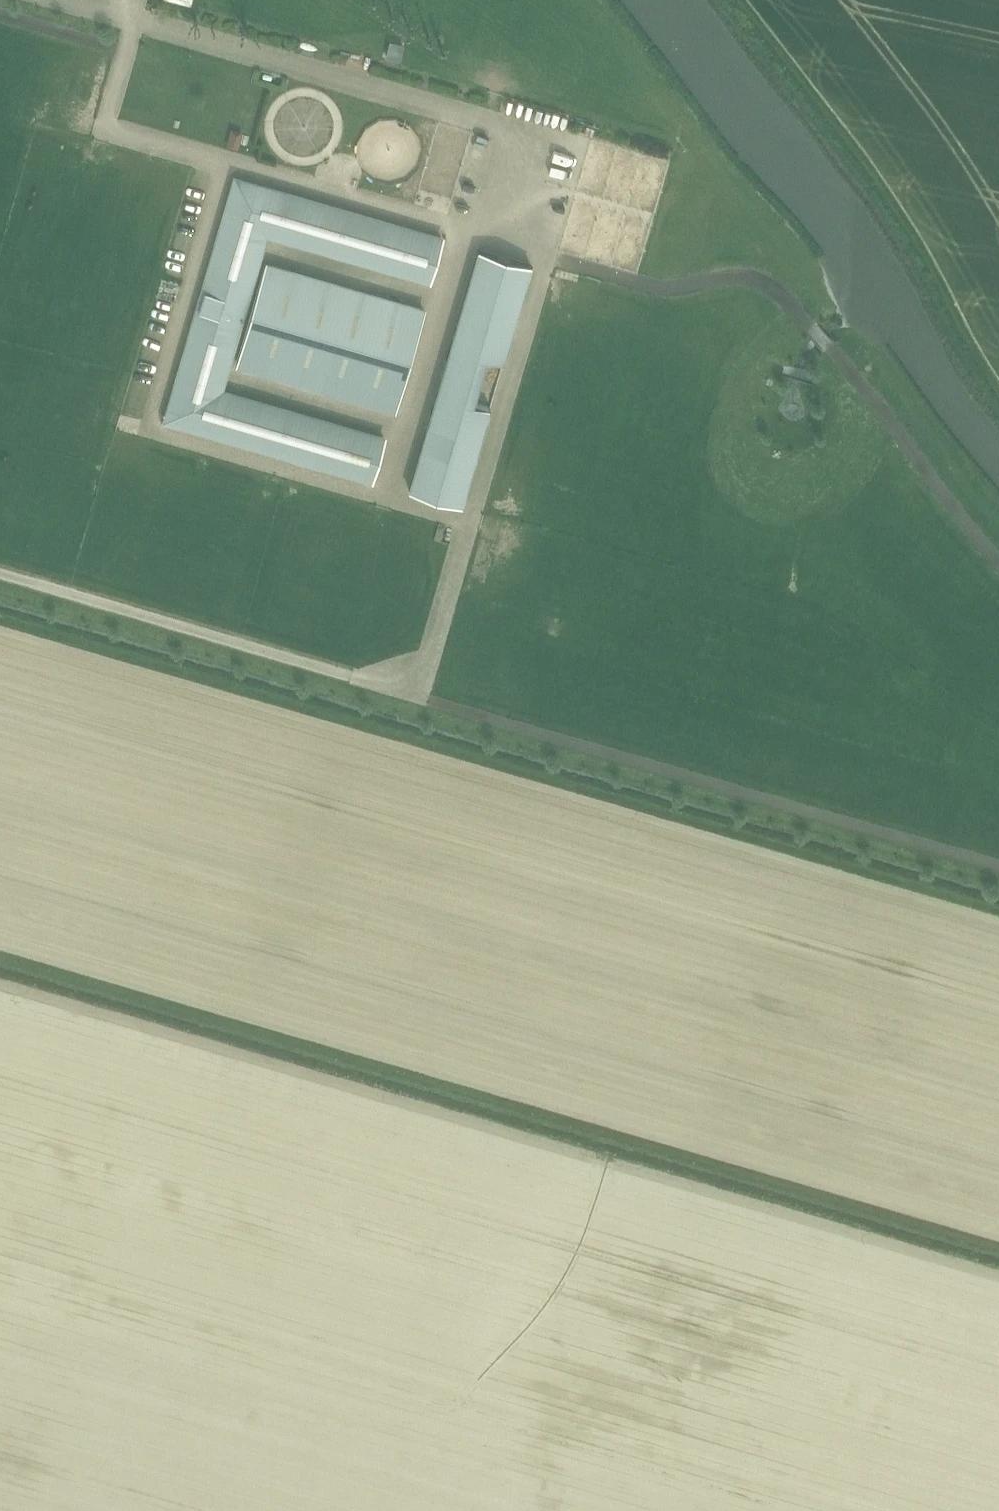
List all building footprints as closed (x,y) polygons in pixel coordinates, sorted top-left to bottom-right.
[(168,419),(373,478),(384,439),(218,391),(265,230),(430,278),(441,239),(237,180),(168,419)] [(463,504),(490,408),(473,403),(486,357),(504,362),(531,265),(478,250),(410,489),(463,504)] [(265,265),(237,361),(397,407),(424,311),(265,265)]
